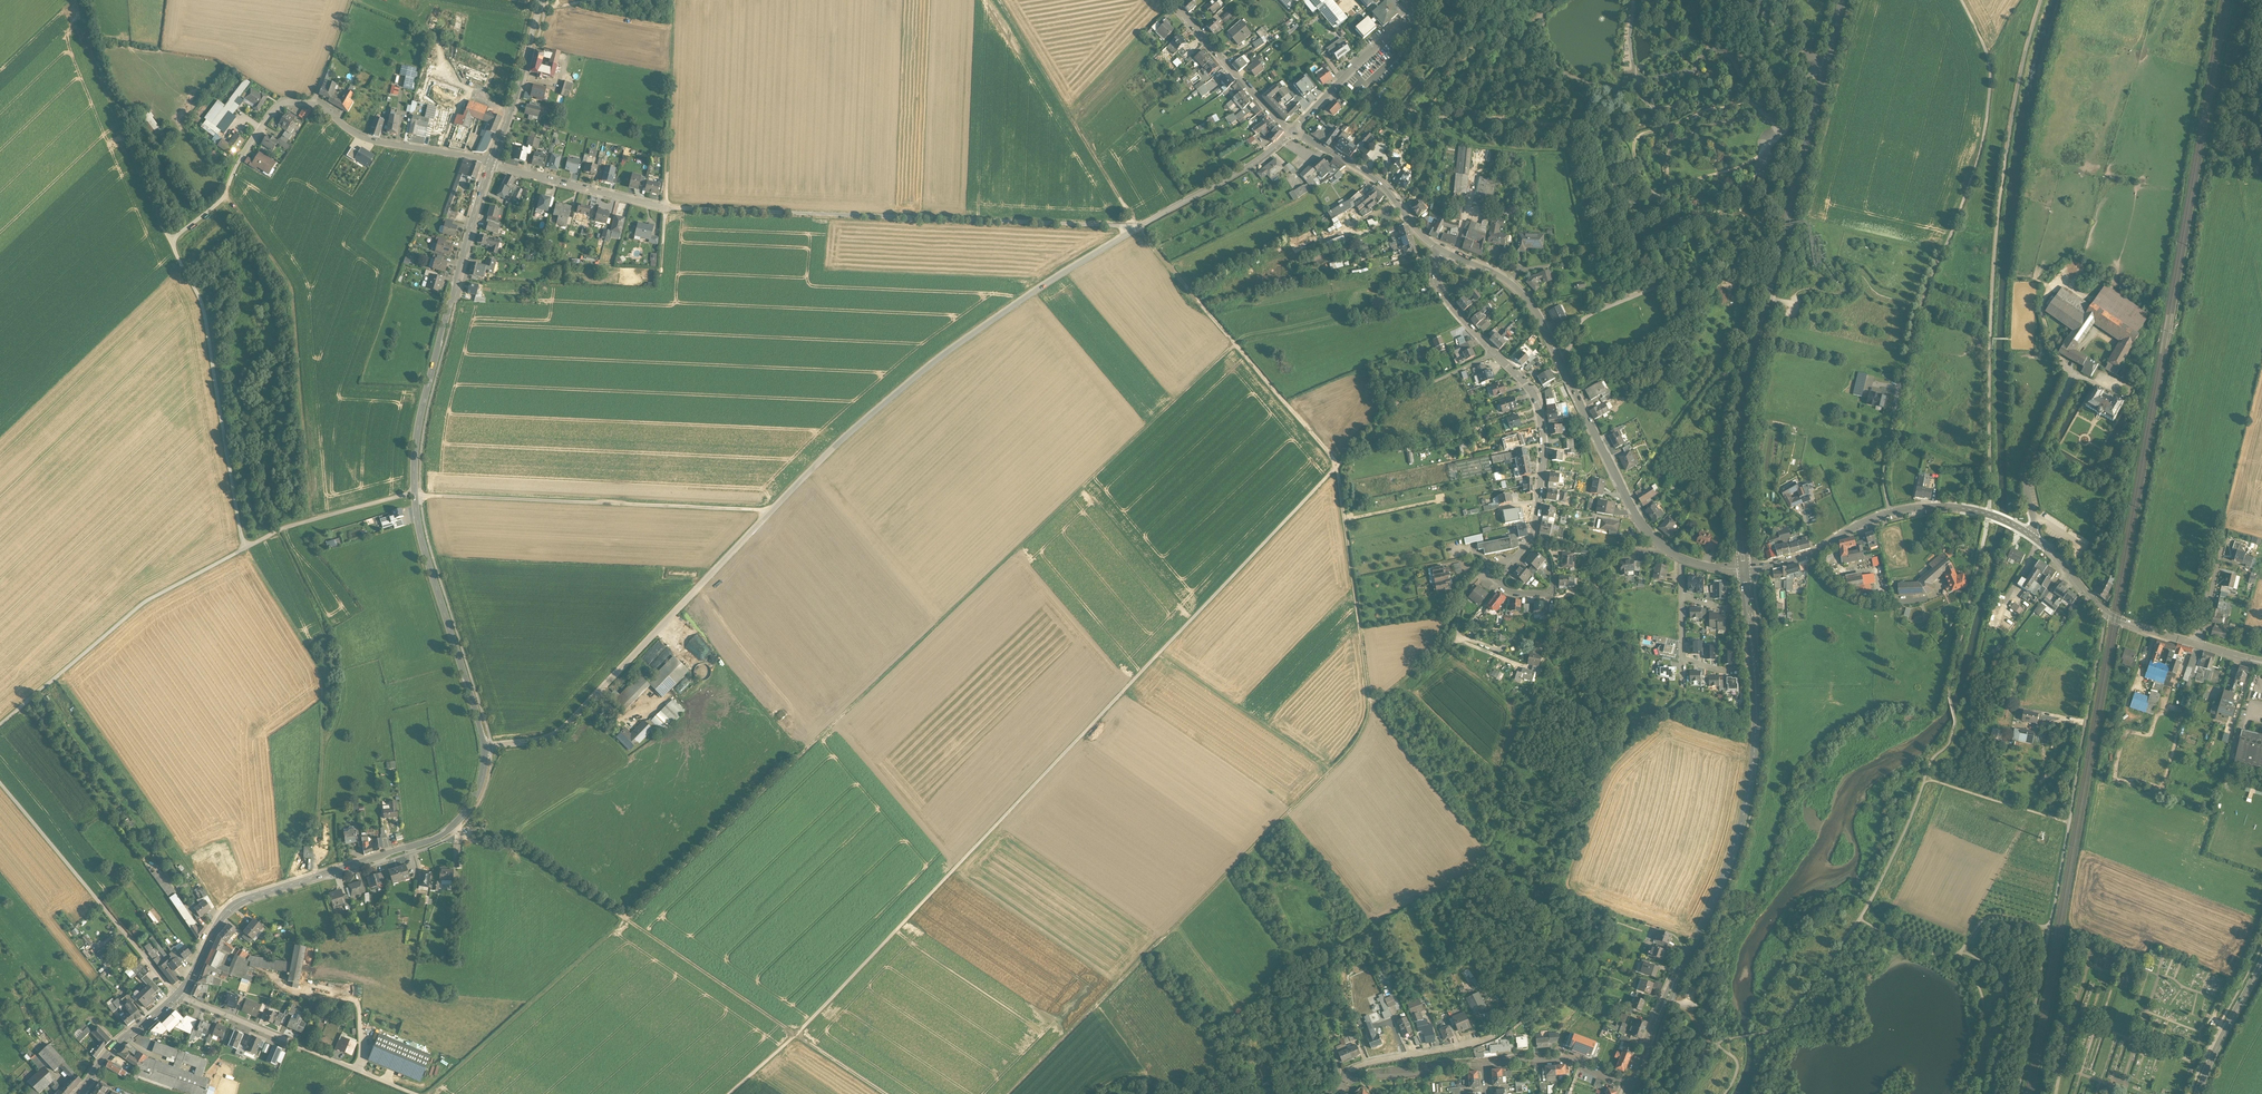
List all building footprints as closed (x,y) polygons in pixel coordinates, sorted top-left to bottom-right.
[(1183,6),(1189,13),(1196,7),(1191,2),(1190,0),(1189,0),(1183,6)] [(1205,8),(1208,11),(1210,10),(1212,13),(1213,13),(1220,7),(1217,4),(1219,2),(1217,0),(1214,0),(1212,2),(1205,8)] [(1289,10),(1299,0),(1279,0),(1289,10)] [(1305,4),(1313,13),(1322,5),(1319,2),(1319,1),(1318,1),(1317,0),(1302,0),(1305,4)] [(1318,1),(1319,1),(1319,2),(1322,5),(1322,6),(1318,10),(1320,12),(1334,29),(1347,19),(1332,0),(1317,0),(1318,1)] [(1378,8),(1372,13),(1376,17),(1378,20),(1383,26),(1388,22),(1389,23),(1390,23),(1392,21),(1392,20),(1391,19),(1397,14),(1386,1),(1382,5),(1378,8)] [(1229,12),(1221,19),(1225,23),(1233,16),(1229,12)] [(1355,29),(1363,38),(1376,28),(1373,24),(1371,22),(1368,18),(1355,29)] [(1214,20),(1206,27),(1209,30),(1213,34),(1220,27),(1214,20)] [(1241,21),(1230,31),(1235,36),(1232,38),(1238,45),(1251,34),(1245,28),(1246,27),(1241,21)] [(1157,22),(1151,29),(1156,33),(1158,31),(1162,27),(1157,22)] [(1169,27),(1165,23),(1162,27),(1158,31),(1166,39),(1174,30),(1170,26),(1169,27)] [(1262,28),(1256,33),(1261,38),(1267,34),(1262,28)] [(1147,32),(1144,35),(1150,41),(1153,38),(1147,32)] [(1179,36),(1178,37),(1167,47),(1174,55),(1177,52),(1182,47),(1185,45),(1184,43),(1185,42),(1179,36)] [(1261,38),(1252,44),(1256,49),(1264,44),(1261,38)] [(1325,50),(1326,49),(1337,41),(1335,38),(1324,46),(1322,47),(1325,50)] [(1349,49),(1341,39),(1337,41),(1339,43),(1338,44),(1339,45),(1331,51),(1333,53),(1337,59),(1343,55),(1342,54),(1349,49)] [(1337,41),(1326,49),(1330,55),(1333,53),(1331,51),(1339,45),(1338,44),(1339,43),(1337,41)] [(1322,47),(1324,46),(1322,43),(1315,49),(1319,54),(1325,50),(1322,47)] [(461,48),(451,44),(447,56),(455,59),(458,68),(486,80),(491,69),(462,57),(461,48)] [(1182,47),(1177,52),(1182,57),(1187,53),(1182,47)] [(552,52),(544,50),(543,53),(544,54),(543,58),(550,60),(551,59),(551,56),(552,52)] [(437,54),(427,51),(416,91),(419,91),(416,103),(417,103),(422,104),(425,95),(429,96),(432,84),(434,79),(431,78),(437,54)] [(543,53),(535,51),(533,59),(542,62),(543,58),(544,54),(543,53)] [(1203,51),(1194,58),(1203,68),(1204,68),(1211,61),(1203,51)] [(1258,55),(1251,61),(1253,64),(1257,61),(1261,58),(1258,55)] [(1241,58),(1232,65),(1238,72),(1247,65),(1241,58)] [(542,62),(533,59),(529,72),(538,75),(542,76),(546,77),(548,68),(541,67),(541,68),(540,68),(542,62)] [(1211,61),(1204,68),(1207,71),(1206,72),(1209,75),(1217,68),(1211,61)] [(1253,64),(1248,68),(1255,76),(1264,69),(1257,61),(1253,64)] [(556,66),(549,64),(548,68),(546,77),(553,78),(556,66)] [(1332,71),(1326,64),(1323,66),(1325,69),(1329,73),(1332,71)] [(400,75),(405,77),(414,79),(416,69),(402,66),(400,75)] [(1329,73),(1325,69),(1317,76),(1323,84),(1332,78),(1329,73)] [(1225,77),(1222,79),(1223,80),(1221,82),(1225,86),(1227,89),(1229,88),(1231,86),(1235,82),(1229,75),(1226,78),(1225,77)] [(1316,88),(1306,75),(1293,85),(1303,98),(1316,88)] [(414,79),(405,77),(403,86),(412,88),(414,79)] [(461,89),(434,79),(432,84),(459,94),(461,89)] [(225,106),(211,125),(220,132),(224,134),(236,118),(233,116),(228,112),(235,103),(240,107),(243,103),(238,100),(250,84),(245,80),(225,106)] [(327,81),(325,80),(322,88),(319,95),(329,99),(330,99),(331,96),(336,85),(327,81)] [(1235,82),(1231,86),(1234,90),(1236,88),(1239,91),(1240,92),(1245,89),(1237,80),(1235,82)] [(1202,82),(1195,87),(1197,90),(1204,85),(1202,82)] [(1375,84),(1370,89),(1375,93),(1380,89),(1375,84)] [(1202,97),(1209,92),(1204,85),(1197,90),(1202,97)] [(1276,85),(1270,90),(1274,95),(1275,94),(1280,90),(1277,87),(1276,85)] [(545,89),(534,86),(531,96),(538,97),(543,99),(545,89)] [(1285,87),(1283,88),(1281,89),(1280,90),(1275,94),(1279,98),(1281,100),(1289,93),(1285,87)] [(1384,88),(1378,95),(1381,97),(1387,90),(1384,88)] [(260,95),(251,89),(245,99),(255,105),(253,109),(258,112),(267,97),(261,94),(260,95)] [(1270,90),(1262,97),(1267,103),(1271,98),(1274,95),(1270,90)] [(348,91),(342,102),(340,101),(339,102),(336,106),(348,113),(349,110),(354,103),(352,102),(349,100),(353,94),(351,93),(348,91)] [(1242,91),(1234,98),(1241,106),(1250,99),(1242,91)] [(1281,100),(1282,101),(1283,103),(1288,100),(1292,96),(1289,93),(1281,100)] [(1297,102),(1292,96),(1288,100),(1293,106),(1294,105),(1297,102)] [(1275,102),(1271,98),(1267,103),(1274,110),(1279,106),(1278,105),(1275,102)] [(1250,99),(1241,106),(1243,109),(1252,102),(1250,99)] [(218,135),(220,132),(211,125),(225,106),(219,101),(202,123),(218,135)] [(488,108),(469,101),(464,114),(462,113),(461,116),(457,115),(454,125),(453,127),(456,128),(448,148),(464,151),(470,133),(475,134),(479,120),(476,119),(476,117),(480,119),(480,118),(483,112),(486,113),(488,108)] [(1254,101),(1247,106),(1251,111),(1254,109),(1255,111),(1260,108),(1254,101)] [(415,111),(417,103),(416,103),(412,102),(411,106),(408,106),(406,113),(412,114),(415,111)] [(1293,106),(1285,113),(1286,113),(1282,118),(1285,121),(1296,111),(1297,109),(1298,109),(1296,107),(1298,104),(1297,102),(1294,105),(1293,106)] [(1335,103),(1334,102),(1327,109),(1333,115),(1340,108),(1335,103)] [(228,112),(233,116),(240,107),(235,103),(228,112)] [(431,131),(436,107),(428,105),(424,119),(429,120),(427,128),(418,127),(416,136),(425,137),(427,130),(431,131)] [(452,108),(437,105),(435,114),(434,120),(431,131),(429,139),(428,145),(441,147),(452,113),(452,108)] [(529,106),(527,106),(525,114),(529,115),(533,116),(538,117),(540,109),(538,108),(529,106)] [(1285,113),(1280,108),(1279,106),(1274,110),(1282,118),(1286,113),(1285,113)] [(307,112),(303,109),(300,114),(306,118),(311,110),(309,109),(307,112)] [(397,110),(389,109),(387,116),(390,117),(396,117),(397,110)] [(1333,115),(1327,109),(1324,112),(1324,114),(1328,118),(1330,118),(1333,115)] [(1235,117),(1239,122),(1246,115),(1242,110),(1235,117)] [(1262,111),(1258,114),(1256,116),(1262,123),(1269,119),(1262,111)] [(486,113),(483,112),(480,118),(485,120),(489,122),(487,127),(496,130),(501,119),(486,113)] [(1225,118),(1228,123),(1230,122),(1231,124),(1237,120),(1232,114),(1225,118)] [(294,121),(285,115),(283,118),(282,117),(279,121),(281,122),(279,124),(283,126),(282,128),(286,131),(294,121)] [(1198,132),(1219,121),(1216,115),(1208,119),(1209,121),(1195,128),(1198,132)] [(424,119),(412,116),(411,125),(409,134),(416,136),(418,127),(427,128),(429,120),(424,119)] [(1244,118),(1236,124),(1239,127),(1244,125),(1247,122),(1250,120),(1251,119),(1249,116),(1245,119),(1244,118)] [(167,139),(152,117),(147,121),(156,133),(152,136),(159,145),(167,139)] [(384,121),(375,118),(371,128),(373,128),(375,129),(373,136),(379,137),(382,129),(384,121)] [(1262,123),(1257,126),(1256,127),(1258,129),(1259,128),(1261,131),(1267,127),(1273,123),(1269,119),(1262,123)] [(1250,120),(1247,122),(1252,128),(1256,125),(1250,120)] [(296,124),(293,122),(286,131),(290,134),(296,124)] [(1332,122),(1328,126),(1327,127),(1331,131),(1336,125),(1332,122)] [(389,123),(388,123),(387,133),(396,134),(397,124),(389,123)] [(1277,127),(1273,123),(1267,127),(1272,132),(1273,131),(1275,133),(1269,139),(1273,143),(1276,140),(1284,132),(1277,127)] [(1256,125),(1252,128),(1251,129),(1256,134),(1261,131),(1259,128),(1258,129),(1256,127),(1257,126),(1256,125)] [(1339,132),(1335,137),(1338,139),(1343,132),(1347,129),(1344,126),(1339,133),(1339,132)] [(1267,127),(1261,131),(1269,139),(1275,133),(1273,131),(1272,132),(1267,127)] [(1321,131),(1316,128),(1311,134),(1316,138),(1323,142),(1327,135),(1321,131)] [(1334,129),(1330,134),(1324,143),(1328,146),(1335,137),(1339,132),(1334,129)] [(486,132),(482,130),(474,152),(483,153),(486,151),(494,134),(486,132)] [(286,131),(282,136),(289,140),(292,136),(286,131)] [(1343,132),(1338,139),(1337,141),(1339,142),(1342,138),(1349,143),(1351,141),(1348,139),(1349,137),(1343,132)] [(1369,140),(1364,135),(1360,141),(1362,143),(1365,145),(1369,140)] [(235,136),(229,146),(222,141),(218,147),(233,157),(244,141),(235,136)] [(278,143),(268,136),(262,144),(272,151),(278,143)] [(289,140),(282,136),(280,140),(286,144),(289,140)] [(1369,140),(1365,145),(1368,148),(1375,140),(1372,137),(1369,140)] [(528,146),(532,147),(534,140),(534,139),(528,138),(526,146),(528,146)] [(1349,143),(1342,138),(1339,142),(1335,147),(1342,153),(1349,143)] [(1356,149),(1349,143),(1342,153),(1350,158),(1353,153),(1354,154),(1356,151),(1356,149),(1357,149),(1356,149)] [(1362,143),(1356,149),(1357,149),(1356,149),(1359,151),(1360,151),(1365,145),(1362,143)] [(1368,148),(1365,145),(1360,151),(1366,156),(1371,151),(1368,148)] [(1459,145),(1453,190),(1469,192),(1470,176),(1472,147),(1459,145)] [(527,150),(513,146),(511,154),(515,155),(514,159),(525,162),(527,154),(528,150),(527,150)] [(359,152),(352,148),(346,156),(354,161),(355,159),(359,152)] [(374,156),(362,149),(359,152),(355,159),(367,167),(374,156)] [(210,155),(215,159),(219,155),(214,150),(210,155)] [(544,155),(535,153),(532,164),(542,166),(544,155)] [(271,161),(259,154),(253,163),(253,164),(257,167),(264,171),(271,161)] [(560,157),(552,155),(549,168),(557,170),(559,162),(558,161),(560,157)] [(1326,162),(1322,158),(1313,167),(1317,172),(1325,181),(1329,179),(1333,177),(1335,175),(1329,168),(1331,167),(1326,162)] [(566,170),(573,171),(573,173),(576,173),(579,160),(574,159),(574,161),(568,160),(566,170)] [(1276,159),(1263,169),(1263,170),(1267,174),(1270,178),(1276,174),(1283,169),(1276,159)] [(1345,166),(1335,159),(1331,164),(1332,165),(1338,172),(1345,167),(1345,166)] [(1400,160),(1392,159),(1391,168),(1399,168),(1400,160)] [(472,162),(464,160),(458,174),(462,175),(476,180),(481,165),(472,162)] [(271,161),(264,171),(269,174),(275,164),(271,161)] [(1289,163),(1285,166),(1290,172),(1294,168),(1289,163)] [(586,164),(584,172),(595,175),(597,166),(586,164)] [(1300,173),(1307,183),(1312,189),(1317,187),(1312,180),(1314,178),(1313,176),(1317,172),(1313,167),(1311,165),(1300,173)] [(1338,172),(1332,165),(1331,167),(1329,168),(1335,175),(1338,173),(1337,172),(1338,172)] [(615,170),(605,168),(601,181),(612,184),(614,177),(615,170)] [(1263,170),(1258,174),(1261,178),(1267,174),(1263,170)] [(1755,184),(1763,186),(1765,180),(1767,172),(1758,170),(1755,184)] [(1408,176),(1402,172),(1399,176),(1397,179),(1395,182),(1394,183),(1404,189),(1408,184),(1405,181),(1408,176)] [(462,175),(458,174),(448,203),(451,204),(462,175)] [(515,180),(507,175),(502,185),(510,189),(513,191),(515,187),(512,185),(515,180)] [(641,177),(632,175),(629,188),(638,190),(639,186),(641,177)] [(1495,182),(1480,177),(1475,202),(1483,203),(1490,205),(1495,182)] [(659,185),(647,182),(645,192),(657,194),(657,193),(659,185)] [(1307,183),(1300,188),(1304,194),(1312,189),(1307,183)] [(502,185),(497,196),(505,199),(510,189),(502,185)] [(523,191),(518,188),(516,193),(512,200),(517,202),(523,191)] [(1300,188),(1293,192),(1298,199),(1300,197),(1304,194),(1300,188)] [(1375,189),(1371,193),(1365,198),(1369,203),(1372,201),(1377,197),(1375,195),(1378,191),(1375,189)] [(1385,196),(1378,191),(1375,195),(1377,197),(1372,201),(1375,205),(1378,203),(1385,196)] [(1298,199),(1293,192),(1289,194),(1294,201),(1298,199)] [(1350,200),(1326,214),(1331,221),(1355,205),(1361,201),(1365,198),(1359,192),(1350,200)] [(1450,223),(1459,226),(1463,195),(1453,194),(1450,223)] [(543,211),(547,212),(550,200),(541,197),(539,203),(538,209),(543,211)] [(1412,210),(1420,203),(1417,200),(1409,207),(1412,210)] [(1361,201),(1355,205),(1359,211),(1363,208),(1365,206),(1361,201)] [(1375,205),(1372,201),(1369,203),(1367,205),(1369,209),(1370,209),(1375,205)] [(451,204),(448,203),(442,218),(444,219),(448,220),(450,213),(452,209),(449,208),(450,207),(451,204)] [(1420,203),(1412,210),(1418,218),(1426,211),(1420,203)] [(1490,205),(1483,203),(1482,208),(1483,209),(1482,215),(1483,216),(1482,222),(1481,225),(1479,233),(1485,235),(1490,211),(1489,211),(1490,205)] [(571,208),(556,204),(553,216),(558,217),(556,224),(566,227),(566,225),(568,217),(571,208)] [(591,208),(579,205),(577,213),(584,215),(584,213),(589,214),(591,208)] [(500,209),(490,206),(487,217),(497,220),(499,210),(500,210),(500,209)] [(452,209),(450,213),(451,213),(457,215),(459,210),(450,207),(449,208),(452,209)] [(1369,209),(1365,211),(1364,209),(1360,212),(1363,217),(1372,212),(1370,209),(1369,209)] [(609,213),(598,210),(595,221),(606,224),(609,213)] [(1441,215),(1430,211),(1429,217),(1439,221),(1439,220),(1441,215)] [(457,215),(451,213),(448,219),(455,222),(457,215)] [(624,219),(615,217),(611,231),(612,232),(611,238),(619,240),(624,219)] [(1370,226),(1378,223),(1376,218),(1367,221),(1370,226)] [(1498,221),(1492,219),(1491,225),(1492,225),(1491,233),(1490,233),(1488,242),(1504,246),(1505,236),(1497,235),(1499,226),(1497,226),(1498,221)] [(1339,221),(1334,224),(1337,229),(1342,227),(1339,221)] [(1450,223),(1443,221),(1443,224),(1443,226),(1452,229),(1450,236),(1457,238),(1459,226),(1450,223)] [(1460,239),(1465,240),(1466,237),(1468,229),(1471,222),(1466,221),(1460,239)] [(1468,229),(1479,233),(1481,225),(1471,222),(1468,229)] [(451,225),(445,224),(444,227),(443,234),(454,236),(457,227),(451,225)] [(494,226),(486,224),(485,227),(487,227),(486,231),(498,234),(499,227),(494,226)] [(648,226),(638,224),(635,236),(650,240),(651,236),(653,226),(648,225),(648,226)] [(1442,227),(1437,224),(1434,229),(1434,230),(1434,231),(1439,234),(1442,227)] [(1407,227),(1398,230),(1401,237),(1401,239),(1410,236),(1407,227)] [(1439,234),(1434,231),(1434,230),(1432,229),(1429,235),(1437,238),(1439,234)] [(1468,229),(1466,237),(1472,239),(1477,241),(1479,233),(1468,229)] [(1485,235),(1479,233),(1477,241),(1481,242),(1479,249),(1483,250),(1485,242),(1484,242),(1485,235)] [(1446,236),(1443,235),(1441,240),(1449,243),(1455,245),(1456,241),(1457,238),(1450,236),(1447,234),(1446,236)] [(1524,238),(1518,238),(1517,251),(1524,252),(1524,248),(1542,249),(1543,235),(1524,235),(1524,238)] [(479,236),(477,243),(486,246),(493,248),(495,242),(494,241),(488,240),(488,238),(486,238),(479,236)] [(1401,239),(1402,244),(1401,244),(1402,247),(1402,248),(1409,246),(1408,245),(1413,243),(1410,236),(1401,239)] [(1337,240),(1326,244),(1329,251),(1339,247),(1337,240)] [(1465,240),(1462,249),(1470,252),(1472,247),(1473,243),(1471,242),(1465,240)] [(445,243),(438,242),(435,251),(449,255),(452,245),(445,243)] [(1409,246),(1402,248),(1402,249),(1404,253),(1410,251),(1410,250),(1409,249),(1414,247),(1413,243),(1408,245),(1409,246)] [(1479,249),(1475,248),(1473,253),(1481,256),(1483,250),(1479,249)] [(1510,251),(1502,250),(1501,256),(1509,258),(1510,251)] [(443,262),(436,260),(435,260),(433,269),(444,272),(447,263),(443,262)] [(489,260),(487,260),(487,261),(485,267),(486,267),(486,271),(488,271),(488,274),(492,275),(496,260),(494,260),(489,260)] [(485,267),(472,263),(469,273),(469,275),(477,278),(477,277),(483,278),(484,273),(483,273),(484,270),(486,271),(486,267),(485,267)] [(1547,271),(1541,273),(1541,274),(1542,274),(1543,279),(1543,280),(1543,282),(1550,280),(1547,271)] [(1541,274),(1532,277),(1526,283),(1535,292),(1539,288),(1535,284),(1536,282),(1543,280),(1543,279),(1542,274),(1541,274)] [(436,277),(432,276),(431,278),(430,283),(428,282),(426,288),(437,291),(439,284),(441,284),(442,279),(436,277)] [(478,286),(470,284),(468,293),(476,295),(477,291),(478,291),(479,290),(480,289),(480,288),(480,287),(479,286),(478,286)] [(2062,288),(2055,298),(2083,317),(2086,313),(2090,307),(2062,288)] [(1481,298),(1474,289),(1470,292),(1477,301),(1481,298)] [(2149,316),(2121,297),(2119,301),(2102,289),(2092,304),(2102,311),(2105,313),(2136,334),(2149,316)] [(1468,303),(1464,297),(1456,303),(1463,312),(1471,305),(1469,302),(1468,303)] [(1383,298),(1372,301),(1375,316),(1400,311),(1399,307),(1388,309),(1385,308),(1383,298)] [(2083,317),(2055,298),(2045,312),(2073,331),(2083,317)] [(2102,311),(2092,304),(2090,307),(2086,313),(2095,319),(2096,320),(2102,311)] [(1486,306),(1478,314),(1480,317),(1489,309),(1486,306)] [(1559,306),(1549,311),(1553,319),(1552,319),(1555,324),(1562,320),(1566,318),(1563,314),(1559,306)] [(2073,331),(2069,338),(2077,344),(2095,319),(2086,313),(2083,317),(2073,331)] [(2136,334),(2105,313),(2099,322),(2124,339),(2132,345),(2139,336),(2136,334)] [(1478,314),(1470,320),(1476,326),(1483,320),(1480,317),(1478,314)] [(1483,320),(1476,326),(1478,329),(1480,328),(1485,322),(1483,320)] [(1485,322),(1480,328),(1483,332),(1490,325),(1487,321),(1485,322)] [(1506,330),(1499,336),(1501,338),(1505,334),(1508,331),(1506,330)] [(1499,336),(1496,333),(1489,340),(1494,345),(1501,338),(1499,336)] [(1440,338),(1433,341),(1436,347),(1436,348),(1438,353),(1445,350),(1440,338)] [(1506,343),(1501,338),(1494,345),(1499,350),(1506,343)] [(2069,338),(2058,353),(2071,359),(2075,352),(2073,351),(2077,344),(2069,338)] [(2124,339),(2110,364),(2113,365),(2119,368),(2132,345),(2124,339)] [(1459,345),(1461,350),(1463,353),(1469,350),(1466,343),(1465,343),(1459,345)] [(1417,359),(1438,353),(1436,348),(1436,347),(1421,351),(1419,349),(1412,351),(1417,359)] [(1456,353),(1459,360),(1464,358),(1462,354),(1463,353),(1461,350),(1456,353)] [(1463,353),(1462,354),(1464,358),(1466,361),(1474,357),(1474,356),(1475,355),(1474,354),(1473,354),(1471,350),(1469,350),(1463,353)] [(1522,352),(1518,356),(1517,355),(1516,356),(1517,357),(1515,359),(1522,366),(1527,360),(1529,359),(1527,357),(1522,352)] [(2079,354),(2075,352),(2071,359),(2074,361),(2079,354)] [(2087,359),(2079,354),(2074,361),(2083,366),(2087,359)] [(2109,363),(2097,357),(2094,362),(2098,365),(2106,369),(2109,363)] [(2094,362),(2087,359),(2083,366),(2084,367),(2081,372),(2091,377),(2098,365),(2094,362)] [(1530,363),(1524,369),(1527,371),(1535,363),(1532,361),(1530,363)] [(2110,364),(2109,363),(2106,369),(2106,370),(2116,375),(2120,368),(2119,368),(2113,365),(2110,364)] [(1484,365),(1476,368),(1478,375),(1487,372),(1484,365)] [(1549,369),(1537,377),(1542,386),(1555,378),(1549,369)] [(1478,375),(1477,375),(1480,384),(1493,379),(1491,372),(1488,374),(1487,372),(1478,375)] [(1858,372),(1853,395),(1861,397),(1866,374),(1858,372)] [(1600,382),(1586,389),(1591,399),(1601,394),(1605,391),(1604,390),(1600,382)] [(1501,384),(1491,387),(1494,397),(1505,393),(1501,384)] [(1544,392),(1545,400),(1553,399),(1551,388),(1544,392)] [(1605,391),(1601,394),(1603,396),(1606,395),(1610,392),(1608,388),(1604,390),(1605,391)] [(2103,392),(2096,388),(2085,406),(2097,412),(2097,415),(2099,416),(2102,415),(2113,422),(2123,403),(2115,399),(2112,405),(2100,398),(2103,392)] [(1878,395),(1870,393),(1867,404),(1875,406),(1878,395)] [(1887,397),(1878,395),(1875,406),(1884,408),(1887,397)] [(1513,398),(1499,403),(1500,405),(1501,410),(1502,413),(1516,408),(1513,398)] [(1546,403),(1546,412),(1555,410),(1554,402),(1546,403)] [(1609,410),(1605,402),(1598,406),(1602,414),(1609,410)] [(1598,406),(1590,409),(1595,418),(1602,414),(1598,406)] [(1555,410),(1546,412),(1548,420),(1557,419),(1557,416),(1559,416),(1558,410),(1555,410)] [(1517,415),(1502,420),(1506,431),(1521,426),(1517,415)] [(1559,427),(1549,428),(1550,437),(1560,436),(1559,427)] [(1612,434),(1609,436),(1615,448),(1624,444),(1618,431),(1612,434)] [(1512,438),(1513,443),(1512,443),(1512,444),(1513,444),(1515,448),(1523,445),(1520,436),(1512,438)] [(1525,449),(1516,451),(1517,456),(1518,458),(1527,457),(1525,449)] [(1630,451),(1619,456),(1625,470),(1636,465),(1630,451)] [(1560,452),(1552,452),(1552,461),(1562,461),(1562,454),(1560,454),(1560,452)] [(1509,453),(1502,455),(1503,461),(1510,460),(1510,458),(1509,453)] [(1493,463),(1503,461),(1502,455),(1491,457),(1493,463)] [(1492,474),(1488,456),(1458,463),(1462,480),(1492,474)] [(1368,462),(1369,471),(1403,464),(1401,457),(1378,462),(1377,460),(1368,462)] [(1518,458),(1510,460),(1511,463),(1517,461),(1518,469),(1529,466),(1527,457),(1518,458)] [(1455,464),(1448,466),(1451,481),(1458,480),(1455,464)] [(1530,475),(1529,466),(1518,469),(1520,477),(1530,475)] [(1928,474),(1920,472),(1917,487),(1922,488),(1924,477),(1927,478),(1928,474)] [(1559,475),(1549,474),(1549,478),(1548,483),(1556,483),(1558,484),(1558,483),(1559,475)] [(1605,480),(1594,478),(1591,492),(1602,494),(1605,480)] [(1795,482),(1785,488),(1789,494),(1797,489),(1799,488),(1795,482)] [(1809,485),(1803,487),(1805,493),(1807,492),(1811,491),(1809,485)] [(1642,492),(1637,495),(1642,503),(1646,500),(1656,495),(1654,491),(1654,490),(1651,487),(1642,492)] [(1799,488),(1797,489),(1800,497),(1805,495),(1805,493),(1803,487),(1799,488)] [(1785,488),(1780,491),(1784,498),(1790,496),(1789,494),(1785,488)] [(1922,489),(1917,488),(1915,498),(1925,500),(1924,500),(1926,489),(1922,489)] [(1932,490),(1922,488),(1922,489),(1926,489),(1924,500),(1925,500),(1925,499),(1925,498),(1930,499),(1932,490)] [(1557,492),(1548,491),(1546,500),(1555,501),(1557,492)] [(1510,494),(1499,496),(1500,501),(1499,501),(1499,505),(1510,503),(1509,500),(1511,500),(1510,494)] [(1806,496),(1800,498),(1802,503),(1809,500),(1808,495),(1806,496)] [(1790,496),(1784,498),(1790,508),(1802,503),(1800,498),(1793,501),(1790,496)] [(1614,503),(1599,500),(1597,511),(1612,514),(1614,503)] [(1654,505),(1650,508),(1648,509),(1646,511),(1654,522),(1662,516),(1655,506),(1654,505)] [(1504,523),(1519,520),(1517,513),(1520,512),(1518,507),(1502,510),(1504,523)] [(1544,507),(1542,516),(1548,517),(1552,518),(1554,509),(1551,508),(1544,507)] [(401,510),(392,513),(393,514),(394,520),(403,517),(401,510)] [(1665,522),(1659,528),(1669,537),(1675,530),(1671,527),(1675,523),(1670,518),(1669,518),(1665,522)] [(1619,522),(1602,519),(1600,528),(1609,530),(1617,531),(1619,522)] [(380,527),(382,533),(393,529),(393,528),(392,525),(392,523),(380,527)] [(1525,524),(1516,526),(1517,531),(1518,538),(1527,536),(1525,524)] [(1550,525),(1541,524),(1541,528),(1540,527),(1539,532),(1540,532),(1547,534),(1549,534),(1550,525)] [(1783,532),(1778,533),(1779,535),(1780,540),(1790,538),(1790,535),(1789,530),(1783,532)] [(1872,532),(1865,535),(1867,541),(1868,544),(1874,542),(1875,541),(1872,532)] [(1712,536),(1705,534),(1705,536),(1700,534),(1697,542),(1706,545),(1705,547),(1715,551),(1717,544),(1710,541),(1712,536)] [(1481,535),(1475,536),(1476,542),(1477,542),(1477,545),(1482,544),(1483,544),(1481,535)] [(1475,536),(1464,539),(1465,545),(1476,542),(1475,536)] [(1854,538),(1840,542),(1841,550),(1846,548),(1856,546),(1855,543),(1854,538)] [(329,547),(341,544),(340,539),(328,541),(329,547)] [(1483,544),(1482,544),(1483,549),(1484,555),(1512,550),(1510,541),(1509,539),(1483,544)] [(1513,540),(1510,541),(1512,550),(1518,547),(1516,539),(1513,540)] [(1804,542),(1798,543),(1800,551),(1810,549),(1808,541),(1804,542)] [(1790,545),(1788,546),(1790,554),(1800,551),(1798,543),(1794,544),(1793,544),(1790,545)] [(1787,544),(1781,546),(1784,556),(1790,554),(1788,546),(1787,544)] [(1781,546),(1775,547),(1778,557),(1784,556),(1781,546)] [(1862,546),(1857,547),(1857,551),(1859,561),(1872,558),(1871,554),(1863,556),(1862,547),(1862,546)] [(1770,550),(1766,551),(1768,560),(1776,557),(1773,549),(1770,550)] [(2025,555),(2012,549),(2008,557),(2008,558),(2009,559),(2021,564),(2025,555)] [(2241,552),(2235,550),(2235,551),(2232,561),(2242,564),(2245,556),(2246,554),(2241,552)] [(1544,560),(1534,551),(1525,561),(1532,566),(1536,570),(1536,569),(1544,560)] [(1847,553),(1841,554),(1842,564),(1859,561),(1857,551),(1847,553)] [(1573,554),(1562,553),(1561,567),(1571,568),(1573,554)] [(1942,554),(1930,565),(1935,570),(1940,566),(1947,559),(1942,554)] [(2245,556),(2242,564),(2246,565),(2245,567),(2250,568),(2253,560),(2253,559),(2245,556)] [(1947,559),(1940,566),(1944,570),(1946,568),(1951,564),(1947,559)] [(1633,560),(1621,561),(1621,574),(1627,573),(1627,570),(1633,570),(1633,560)] [(1642,562),(1633,560),(1633,570),(1640,571),(1642,562)] [(2048,567),(2039,561),(2031,573),(2031,574),(2037,578),(2040,573),(2043,574),(2048,567)] [(1668,567),(1656,564),(1655,569),(1657,570),(1655,579),(1665,581),(1668,567)] [(1798,564),(1786,568),(1786,576),(1789,575),(1800,572),(1798,564)] [(1951,564),(1946,568),(1944,570),(1944,574),(1950,586),(1952,591),(1967,586),(1963,575),(1957,577),(1951,564)] [(1527,571),(1521,565),(1514,574),(1518,577),(1526,584),(1529,580),(1528,579),(1531,575),(1532,576),(1533,576),(1527,571)] [(1935,570),(1919,584),(1926,594),(1933,590),(1928,584),(1944,570),(1940,566),(1935,570)] [(1442,567),(1432,569),(1433,576),(1444,574),(1445,574),(1445,569),(1443,570),(1442,567)] [(2046,578),(2042,587),(2046,590),(2051,580),(2056,573),(2048,567),(2043,574),(2046,577),(2046,578)] [(1537,570),(1535,573),(1545,581),(1548,576),(1539,568),(1537,570)] [(1444,574),(1433,576),(1433,577),(1435,584),(1445,582),(1445,580),(1444,574)] [(1874,574),(1862,576),(1864,585),(1875,583),(1874,574)] [(2037,578),(2031,574),(2026,583),(2021,580),(2017,585),(2027,592),(2028,591),(2034,582),(2037,578)] [(2236,576),(2227,574),(2224,587),(2229,588),(2233,589),(2236,576)] [(1858,586),(1864,585),(1862,576),(1846,579),(1847,588),(1853,587),(1858,586)] [(1574,577),(1559,577),(1558,586),(1574,586),(1574,577)] [(1697,577),(1688,577),(1688,591),(1697,591),(1697,580),(1697,577)] [(1445,582),(1435,584),(1436,591),(1447,589),(1447,586),(1451,585),(1450,580),(1449,580),(1445,580),(1445,582)] [(2108,583),(2104,581),(2100,590),(2108,593),(2112,585),(2108,583)] [(2041,587),(2034,582),(2028,591),(2039,599),(2046,590),(2042,587),(2041,587)] [(1725,599),(1725,584),(1714,584),(1714,586),(1714,593),(1714,599),(1725,599)] [(1919,584),(1898,585),(1899,595),(1916,594),(1921,594),(1926,594),(1919,584)] [(1473,585),(1469,590),(1468,591),(1472,594),(1477,588),(1473,585)] [(2060,585),(2054,594),(2060,598),(2063,600),(2064,599),(2069,591),(2064,588),(2060,585)] [(1487,594),(1478,586),(1477,588),(1472,594),(1471,595),(1475,598),(1473,600),(1479,605),(1487,594)] [(2046,590),(2039,599),(2043,602),(2045,598),(2050,592),(2046,590)] [(2108,593),(2100,590),(2098,595),(2107,602),(2111,597),(2108,594),(2108,593)] [(2077,597),(2069,591),(2064,599),(2067,602),(2070,604),(2072,605),(2073,604),(2077,597)] [(1497,593),(1487,605),(1490,608),(1491,609),(1493,611),(1497,610),(1499,607),(1499,606),(1498,606),(1504,599),(1497,593)] [(2051,602),(2045,598),(2043,602),(2042,602),(2048,607),(2051,603),(2051,602)] [(2057,600),(2054,605),(2058,608),(2063,600),(2060,598),(2058,600),(2057,600)] [(2220,599),(2220,601),(2215,600),(2213,609),(2219,610),(2221,611),(2221,610),(2223,600),(2220,599)] [(1520,601),(1511,601),(1510,610),(1519,611),(1520,601)] [(1538,602),(1534,602),(1534,611),(1542,612),(1543,612),(1543,611),(1543,605),(1543,602),(1538,602)] [(2020,607),(2014,603),(2010,608),(2016,612),(2016,611),(2020,607)] [(2041,603),(2034,612),(2039,616),(2046,607),(2041,603)] [(2054,605),(2051,603),(2048,607),(2054,612),(2058,608),(2054,605)] [(2073,604),(2072,605),(2068,610),(2072,613),(2077,607),(2073,604)] [(1701,609),(1690,609),(1690,610),(1691,619),(1701,619),(1701,618),(1701,609)] [(2219,610),(2213,609),(2212,616),(2213,616),(2212,622),(2221,624),(2223,615),(2218,614),(2219,610)] [(1710,628),(1719,628),(1719,618),(1719,615),(1711,615),(1710,628)] [(1727,618),(1719,618),(1719,628),(1719,630),(1727,630),(1727,618)] [(2221,630),(2213,628),(2212,635),(2219,637),(2221,630)] [(1667,639),(1657,636),(1656,643),(1662,644),(1666,645),(1667,639)] [(2164,648),(2166,643),(2157,641),(2153,653),(2160,655),(2162,648),(2164,648)] [(1697,643),(1690,643),(1690,655),(1698,655),(1698,652),(1697,643)] [(1666,645),(1662,644),(1658,649),(1659,655),(1675,658),(1676,655),(1673,654),(1675,647),(1666,645)] [(2175,652),(2174,655),(2176,656),(2182,657),(2184,652),(2191,654),(2193,649),(2178,645),(2175,652)] [(1715,657),(1715,647),(1706,647),(1706,660),(1715,660),(1715,657)] [(2135,653),(2125,650),(2123,655),(2125,655),(2122,663),(2131,666),(2133,661),(2134,659),(2135,658),(2134,657),(2135,653)] [(2175,652),(2169,650),(2168,651),(2170,652),(2166,661),(2171,663),(2172,660),(2174,655),(2175,652)] [(2201,651),(2196,650),(2194,656),(2191,655),(2187,668),(2192,669),(2189,676),(2187,682),(2185,688),(2188,689),(2201,651)] [(1533,652),(1530,652),(1527,665),(1533,667),(1538,668),(1541,657),(1532,655),(1533,652)] [(1732,652),(1724,653),(1724,665),(1732,665),(1732,659),(1732,652)] [(2215,656),(2204,652),(2202,659),(2197,673),(2200,673),(2199,676),(2204,678),(2205,675),(2209,676),(2212,667),(2215,656)] [(2160,655),(2153,653),(2150,661),(2157,663),(2160,655)] [(2222,658),(2215,656),(2212,667),(2218,669),(2222,658)] [(648,683),(648,684),(650,686),(662,698),(688,671),(674,657),(648,683)] [(1671,661),(1662,659),(1662,662),(1658,662),(1658,665),(1660,665),(1660,668),(1664,668),(1664,666),(1667,666),(1667,668),(1671,668),(1671,661)] [(2175,660),(2172,660),(2170,667),(2168,672),(2176,675),(2180,662),(2175,660)] [(2157,663),(2150,661),(2146,673),(2165,680),(2168,672),(2170,667),(2157,663)] [(1664,666),(1664,668),(1660,668),(1660,669),(1657,669),(1657,675),(1670,679),(1670,680),(1674,680),(1674,672),(1676,672),(1676,668),(1671,668),(1667,668),(1667,666),(1664,666)] [(2248,669),(2239,666),(2235,681),(2244,683),(2248,669)] [(1538,668),(1533,667),(1531,672),(1535,673),(1533,677),(1535,677),(1536,674),(1541,675),(1543,669),(1538,668)] [(2237,669),(2231,667),(2229,675),(2235,677),(2237,669)] [(2187,668),(2182,680),(2187,682),(2189,676),(2192,669),(2187,668)] [(1501,672),(1495,669),(1492,675),(1498,678),(1501,672)] [(1531,672),(1522,669),(1521,673),(1517,672),(1515,680),(1520,682),(1521,679),(1532,682),(1533,677),(1535,673),(1531,672)] [(1701,672),(1690,672),(1690,682),(1701,682),(1701,676),(1701,672)] [(2165,680),(2146,673),(2144,678),(2155,681),(2151,692),(2160,695),(2165,680)] [(2204,678),(2199,676),(2200,673),(2197,673),(2196,678),(2204,681),(2205,675),(2204,678)] [(648,683),(639,675),(612,703),(623,714),(650,686),(648,684),(648,683)] [(1720,682),(1720,677),(1709,677),(1709,687),(1720,687),(1720,682)] [(1738,691),(1738,678),(1731,678),(1731,679),(1727,679),(1727,682),(1727,692),(1738,691)] [(2244,683),(2235,681),(2231,693),(2240,696),(2244,683)] [(2206,688),(2214,691),(2216,686),(2208,683),(2206,688)] [(2231,694),(2224,691),(2217,713),(2228,716),(2234,718),(2240,696),(2231,693),(2231,694)] [(2152,719),(2160,695),(2151,692),(2149,697),(2135,692),(2129,709),(2141,713),(2140,716),(2152,719)] [(684,711),(672,700),(660,711),(672,723),(684,711)] [(672,723),(660,711),(651,721),(656,726),(663,733),(672,723)] [(2038,714),(2024,711),(2022,721),(2036,724),(2038,714)] [(2228,716),(2217,713),(2215,719),(2226,723),(2228,716)] [(656,726),(651,721),(650,720),(644,722),(652,730),(656,726)] [(644,722),(631,735),(638,742),(638,743),(639,743),(652,730),(644,722)] [(631,735),(625,729),(623,731),(622,729),(619,732),(621,733),(617,738),(630,751),(638,743),(638,742),(631,735)] [(2003,731),(1993,729),(1991,740),(2001,742),(2003,731)] [(2020,730),(2014,729),(2012,740),(2018,742),(2020,734),(2020,730)] [(2241,730),(2234,764),(2261,770),(2261,735),(2241,730)] [(2228,742),(2231,734),(2225,732),(2222,741),(2228,742)] [(2034,737),(2020,734),(2018,742),(2032,744),(2034,737)] [(396,802),(389,802),(390,806),(390,809),(383,810),(384,819),(398,817),(397,809),(396,802)] [(130,822),(127,818),(123,821),(129,829),(135,824),(132,820),(130,822)] [(354,828),(348,829),(349,833),(344,833),(345,844),(356,842),(354,828)] [(368,847),(367,837),(362,838),(362,841),(363,849),(364,855),(373,852),(371,846),(368,847)] [(380,839),(375,840),(376,848),(376,850),(376,851),(377,851),(382,849),(383,849),(382,847),(384,846),(383,841),(381,841),(381,839),(380,839)] [(308,847),(304,847),(304,856),(311,857),(312,850),(308,850),(308,847)] [(387,862),(389,868),(392,867),(392,866),(396,866),(395,860),(387,862)] [(157,871),(150,862),(145,865),(151,874),(155,871),(157,871)] [(406,865),(388,871),(393,884),(410,879),(406,865)] [(447,868),(440,868),(440,880),(453,880),(453,870),(447,870),(447,868)] [(430,873),(422,871),(419,886),(428,887),(430,873)] [(167,881),(161,872),(157,875),(154,877),(170,900),(176,896),(173,892),(174,892),(167,881)] [(380,874),(367,877),(371,888),(376,887),(375,885),(382,883),(383,885),(382,883),(380,875),(380,874)] [(187,886),(181,879),(178,881),(183,889),(187,886)] [(183,889),(178,881),(174,884),(180,892),(180,893),(183,889)] [(361,881),(348,885),(351,896),(365,892),(361,881)] [(204,890),(196,894),(200,900),(203,898),(205,901),(208,904),(211,902),(204,890)] [(341,891),(335,893),(334,892),(330,894),(333,905),(337,903),(338,905),(344,903),(345,903),(343,896),(341,891)] [(189,915),(176,896),(170,900),(190,928),(197,939),(197,940),(198,940),(206,929),(202,926),(199,930),(197,927),(196,928),(188,916),(189,915)] [(205,901),(200,905),(206,913),(211,909),(208,904),(205,901)] [(206,913),(200,905),(194,909),(196,912),(200,917),(206,913)] [(146,914),(151,923),(154,920),(149,912),(146,914)] [(254,920),(243,932),(245,933),(252,940),(263,926),(256,921),(256,922),(254,920)] [(236,931),(228,924),(227,926),(230,929),(234,931),(235,932),(236,931)] [(227,926),(218,936),(226,943),(235,932),(234,931),(230,929),(227,926)] [(1670,935),(1657,930),(1656,936),(1658,937),(1657,941),(1667,944),(1670,935)] [(252,940),(245,933),(242,937),(249,943),(252,940)] [(218,936),(214,945),(220,948),(225,950),(228,944),(226,943),(218,936)] [(168,956),(152,937),(149,939),(156,947),(159,951),(164,957),(166,959),(168,956)] [(182,943),(175,948),(178,951),(184,946),(182,943)] [(175,948),(174,946),(172,948),(168,944),(166,946),(172,953),(175,957),(180,954),(177,951),(178,951),(175,948)] [(234,949),(228,944),(225,950),(231,953),(232,952),(234,949)] [(1666,947),(1656,944),(1655,947),(1652,946),(1649,954),(1653,956),(1653,957),(1662,960),(1666,947)] [(191,954),(185,945),(184,946),(178,951),(177,951),(180,954),(184,959),(191,954)] [(289,973),(288,981),(293,982),(292,987),(298,989),(306,947),(295,945),(292,962),(289,973)] [(234,949),(232,952),(233,952),(232,954),(235,955),(238,956),(241,950),(236,947),(234,949)] [(156,953),(153,949),(153,950),(149,953),(148,953),(153,960),(157,957),(157,958),(159,956),(156,953)] [(218,952),(212,949),(209,956),(215,959),(215,958),(218,952)] [(109,962),(105,957),(109,955),(106,951),(99,957),(102,960),(103,959),(106,964),(109,962)] [(175,957),(172,953),(168,956),(166,959),(170,963),(168,964),(174,972),(175,971),(182,965),(180,963),(175,957)] [(184,959),(180,954),(175,957),(180,963),(182,961),(184,959)] [(235,955),(229,967),(235,970),(236,970),(241,958),(238,956),(235,955)] [(215,959),(209,956),(205,964),(211,967),(212,968),(212,967),(215,963),(218,964),(220,959),(215,958),(215,959)] [(250,956),(247,960),(243,965),(252,967),(289,973),(292,962),(251,956),(250,956)] [(247,960),(241,958),(236,970),(235,970),(233,975),(252,981),(253,977),(249,976),(252,967),(243,965),(247,960)] [(170,963),(166,959),(163,960),(161,962),(157,965),(161,970),(166,977),(173,985),(178,981),(176,977),(178,975),(175,971),(174,972),(168,964),(170,963)] [(138,960),(130,968),(136,974),(144,967),(138,960)] [(218,964),(215,963),(212,967),(218,970),(221,971),(226,972),(229,968),(218,964)] [(1649,965),(1643,963),(1643,964),(1641,969),(1644,970),(1643,974),(1654,978),(1657,968),(1649,965)] [(208,977),(205,976),(208,970),(210,970),(211,967),(205,964),(203,968),(201,975),(200,975),(198,982),(212,985),(213,978),(213,977),(208,977)] [(144,967),(136,974),(141,979),(146,975),(149,972),(144,967)] [(210,970),(208,970),(205,976),(208,977),(211,971),(217,973),(218,970),(212,967),(212,968),(211,967),(210,970)] [(235,970),(229,967),(229,968),(226,972),(233,975),(235,970)] [(1479,986),(1468,969),(1464,972),(1470,981),(1471,981),(1476,988),(1479,986)] [(152,981),(146,975),(141,979),(148,985),(152,981)] [(1652,984),(1640,980),(1636,990),(1645,993),(1648,994),(1649,990),(1650,990),(1652,984)] [(159,989),(152,981),(148,985),(155,993),(159,989)] [(197,984),(196,984),(191,995),(196,997),(198,992),(207,993),(208,986),(197,984)] [(148,985),(135,997),(146,1008),(154,1000),(151,997),(155,993),(148,985)] [(1495,989),(1490,992),(1498,999),(1500,998),(1495,989)] [(1478,993),(1466,999),(1470,1007),(1471,1006),(1474,1013),(1484,1009),(1479,998),(1480,997),(1478,993)] [(1644,995),(1637,993),(1635,998),(1644,1001),(1646,996),(1644,995)] [(134,1001),(128,994),(125,996),(131,1004),(134,1001)] [(238,997),(229,994),(225,1004),(235,1009),(237,1005),(239,998),(238,997)] [(141,1016),(134,1008),(133,1008),(130,1004),(128,1001),(125,997),(119,1001),(122,1005),(125,1008),(134,1021),(135,1021),(141,1016)] [(1392,997),(1385,1000),(1388,1007),(1395,1005),(1392,997)] [(1644,1001),(1635,998),(1631,1008),(1640,1012),(1644,1001)] [(119,1001),(118,999),(114,1003),(118,1008),(119,1008),(119,1007),(122,1005),(119,1001)] [(253,1002),(246,999),(242,1011),(256,1017),(260,1007),(252,1004),(253,1002)] [(1385,1000),(1385,999),(1380,1002),(1381,1005),(1382,1005),(1385,1012),(1382,1013),(1385,1020),(1392,1017),(1385,1000)] [(1420,999),(1407,1004),(1411,1015),(1420,1012),(1424,1011),(1420,999)] [(309,1002),(307,1007),(313,1010),(316,1005),(309,1002)] [(118,1008),(114,1003),(108,1007),(113,1012),(118,1008)] [(298,1011),(294,1010),(294,1009),(291,1007),(288,1014),(292,1015),(295,1017),(297,1011),(298,1011)] [(134,1021),(125,1008),(122,1011),(126,1015),(121,1018),(128,1026),(134,1021)] [(172,1015),(162,1025),(168,1031),(170,1033),(176,1026),(184,1019),(183,1018),(176,1011),(173,1015),(172,1015)] [(277,1015),(268,1011),(264,1020),(279,1026),(283,1018),(284,1015),(278,1013),(277,1015)] [(295,1017),(292,1015),(291,1019),(296,1021),(298,1015),(302,1017),(304,1018),(305,1014),(297,1011),(295,1017)] [(1420,1012),(1412,1015),(1414,1023),(1416,1022),(1423,1021),(1420,1012)] [(1464,1013),(1454,1017),(1456,1023),(1454,1024),(1455,1025),(1457,1031),(1470,1026),(1464,1013)] [(186,1015),(183,1018),(184,1019),(176,1026),(189,1031),(194,1018),(186,1015)] [(1373,1034),(1366,1017),(1360,1019),(1372,1049),(1382,1045),(1378,1035),(1376,1036),(1375,1034),(1373,1034)] [(197,1020),(194,1018),(189,1031),(188,1033),(191,1035),(193,1031),(197,1020)] [(1412,1036),(1405,1018),(1397,1022),(1404,1039),(1412,1036)] [(296,1021),(291,1019),(287,1027),(296,1031),(298,1026),(298,1027),(300,1022),(296,1021)] [(1647,1023),(1637,1019),(1634,1028),(1643,1031),(1647,1023)] [(1423,1021),(1416,1022),(1419,1033),(1423,1032),(1432,1030),(1431,1025),(1427,1026),(1426,1020),(1423,1021)] [(162,1025),(158,1021),(154,1025),(153,1025),(148,1029),(151,1032),(162,1035),(164,1036),(168,1031),(162,1025)] [(210,1025),(200,1021),(197,1030),(201,1032),(206,1034),(210,1025)] [(83,1031),(80,1035),(81,1035),(76,1039),(80,1043),(82,1041),(91,1031),(82,1022),(78,1027),(83,1031)] [(300,1022),(298,1027),(298,1026),(296,1031),(302,1033),(305,1025),(300,1023),(300,1022)] [(226,1028),(217,1024),(215,1029),(212,1036),(213,1036),(214,1034),(222,1037),(221,1039),(222,1040),(226,1028)] [(111,1040),(97,1027),(92,1032),(101,1042),(95,1050),(91,1055),(96,1059),(105,1046),(111,1040)] [(1448,1027),(1440,1030),(1444,1041),(1452,1037),(1448,1027)] [(212,1028),(206,1042),(210,1043),(213,1036),(212,1036),(215,1029),(212,1028)] [(1643,1031),(1634,1028),(1631,1036),(1640,1040),(1643,1031)] [(42,1029),(36,1034),(38,1038),(45,1032),(42,1029)] [(1432,1030),(1423,1032),(1424,1036),(1425,1044),(1431,1043),(1430,1041),(1434,1040),(1433,1036),(1432,1030)] [(243,1034),(234,1031),(230,1040),(228,1046),(237,1050),(239,1044),(243,1034)] [(1357,1031),(1350,1034),(1353,1042),(1361,1039),(1357,1031)] [(1558,1033),(1549,1034),(1549,1039),(1548,1039),(1548,1043),(1549,1043),(1550,1043),(1555,1043),(1558,1038),(1558,1033)] [(1594,1057),(1599,1045),(1570,1033),(1565,1046),(1573,1049),(1572,1051),(1586,1057),(1586,1054),(1594,1057)] [(1347,1035),(1342,1038),(1345,1045),(1351,1043),(1347,1035)] [(261,1040),(252,1036),(249,1044),(247,1045),(246,1047),(245,1050),(246,1051),(255,1055),(261,1040)] [(431,1056),(379,1036),(369,1061),(421,1082),(431,1056)] [(1421,1045),(1416,1036),(1412,1038),(1416,1047),(1421,1045)] [(1420,1037),(1417,1037),(1421,1045),(1425,1044),(1424,1036),(1420,1037)] [(1345,1045),(1342,1038),(1337,1040),(1340,1047),(1345,1045)] [(1526,1038),(1516,1039),(1516,1044),(1517,1044),(1518,1050),(1522,1049),(1522,1048),(1527,1048),(1526,1038)] [(355,1043),(344,1039),(343,1042),(339,1050),(340,1050),(351,1055),(355,1043)] [(1541,1039),(1536,1040),(1536,1047),(1536,1048),(1537,1048),(1548,1047),(1548,1043),(1548,1039),(1541,1039)] [(343,1042),(339,1040),(335,1049),(339,1051),(340,1050),(339,1050),(343,1042)] [(1508,1041),(1500,1041),(1500,1044),(1500,1046),(1501,1051),(1509,1051),(1509,1049),(1508,1041)] [(186,1054),(155,1043),(152,1052),(176,1060),(183,1062),(186,1054)] [(239,1044),(237,1050),(235,1054),(239,1056),(243,1046),(239,1044)] [(1489,1047),(1489,1044),(1473,1050),(1475,1058),(1483,1058),(1483,1051),(1490,1051),(1489,1047)] [(1633,1047),(1625,1044),(1622,1052),(1626,1054),(1627,1053),(1631,1054),(1632,1051),(1631,1051),(1633,1047)] [(65,1061),(49,1045),(48,1046),(39,1055),(54,1071),(60,1066),(64,1062),(65,1061)] [(125,1045),(118,1054),(125,1059),(129,1055),(126,1053),(126,1052),(129,1049),(125,1045)] [(274,1046),(267,1062),(275,1065),(277,1061),(278,1061),(281,1053),(280,1052),(281,1049),(274,1046)] [(1356,1046),(1347,1049),(1351,1059),(1355,1057),(1355,1056),(1360,1054),(1356,1046)] [(1347,1049),(1338,1053),(1342,1062),(1347,1059),(1348,1060),(1351,1059),(1347,1049)] [(278,1061),(277,1062),(281,1064),(285,1053),(282,1051),(281,1053),(278,1061)] [(135,1059),(132,1064),(140,1069),(148,1058),(139,1053),(135,1059)] [(186,1054),(183,1062),(198,1067),(201,1059),(186,1054)] [(129,1055),(125,1059),(132,1064),(135,1059),(129,1055)] [(1629,1060),(1615,1055),(1614,1058),(1619,1060),(1618,1062),(1622,1063),(1622,1064),(1627,1066),(1629,1060)] [(44,1066),(35,1056),(34,1056),(31,1059),(40,1070),(44,1066)] [(140,1069),(136,1075),(140,1076),(191,1093),(204,1093),(207,1084),(209,1079),(202,1077),(195,1075),(180,1069),(174,1067),(148,1058),(140,1069)] [(201,1059),(198,1067),(205,1069),(208,1061),(201,1059)] [(183,1062),(176,1060),(174,1067),(180,1069),(183,1062)] [(122,1069),(109,1061),(109,1062),(109,1061),(106,1067),(118,1075),(122,1069)] [(76,1075),(64,1062),(60,1066),(71,1078),(72,1079),(77,1075),(76,1075)] [(1622,1063),(1618,1062),(1615,1069),(1623,1072),(1624,1069),(1625,1069),(1627,1066),(1622,1064),(1622,1063)] [(1564,1065),(1554,1066),(1555,1076),(1565,1075),(1565,1074),(1568,1074),(1568,1067),(1565,1067),(1564,1065)] [(1554,1066),(1545,1067),(1545,1069),(1542,1069),(1542,1076),(1544,1076),(1545,1076),(1546,1077),(1548,1076),(1555,1076),(1554,1066)] [(51,1075),(45,1067),(28,1082),(29,1084),(33,1088),(39,1093),(51,1083),(53,1086),(57,1083),(51,1075)] [(205,1069),(198,1067),(195,1075),(202,1077),(205,1069)] [(1501,1070),(1501,1077),(1505,1077),(1511,1077),(1510,1069),(1501,1070)] [(1501,1070),(1491,1070),(1492,1078),(1501,1077),(1501,1070)] [(1477,1072),(1468,1072),(1468,1073),(1468,1075),(1469,1080),(1478,1080),(1477,1072)] [(61,1089),(66,1093),(70,1093),(82,1081),(81,1080),(77,1075),(72,1079),(71,1078),(69,1081),(67,1083),(61,1089)] [(436,1077),(429,1084),(430,1086),(438,1079),(436,1077)] [(1501,1077),(1492,1078),(1493,1086),(1502,1085),(1502,1083),(1501,1077)] [(1478,1080),(1469,1080),(1469,1084),(1469,1088),(1478,1087),(1478,1080)] [(100,1082),(95,1089),(103,1093),(104,1093),(108,1088),(100,1082)] [(56,1093),(66,1093),(61,1089),(57,1083),(53,1086),(52,1087),(57,1093),(56,1093)]
